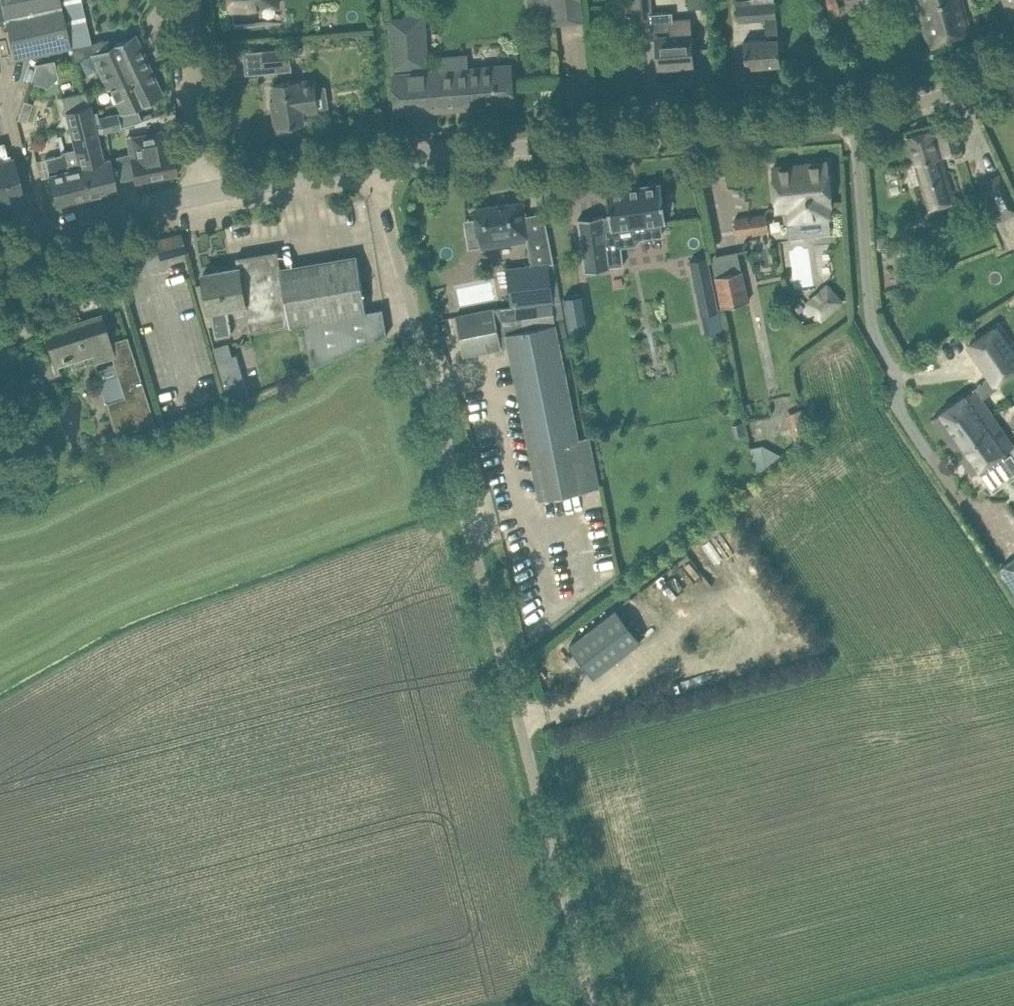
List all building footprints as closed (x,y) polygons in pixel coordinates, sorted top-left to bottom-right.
[(14,58),(71,45),(61,0),(0,0),(14,58)] [(71,45),(72,45),(91,41),(81,0),(61,0),(71,45)] [(231,8),(261,6),(261,0),(230,0),(231,8)] [(635,24),(650,23),(651,22),(651,12),(650,0),(634,0),(635,24)] [(688,10),(691,9),(696,9),(707,8),(706,0),(688,0),(688,10)] [(736,20),(765,18),(767,38),(744,40),(746,67),(781,64),(775,0),(735,0),(736,20)] [(852,10),(863,8),(861,1),(864,0),(849,0),(852,10)] [(928,47),(972,33),(963,0),(916,0),(928,47)] [(1012,17),(1013,16),(1013,0),(1004,0),(1012,17)] [(651,22),(650,23),(651,39),(657,39),(659,66),(693,63),(691,43),(690,20),(673,21),(672,11),(651,12),(651,22)] [(404,16),(390,17),(394,68),(428,65),(427,53),(429,53),(426,12),(404,14),(404,16)] [(72,45),(71,45),(74,60),(93,51),(95,54),(92,55),(107,89),(110,88),(135,76),(134,74),(150,67),(135,35),(112,46),(108,37),(91,41),(72,45)] [(291,46),(264,49),(266,66),(292,64),(291,46)] [(35,59),(31,80),(53,84),(57,63),(35,59)] [(473,105),(513,102),(511,66),(394,75),(397,113),(473,106),(473,105)] [(135,76),(110,88),(121,112),(137,104),(144,101),(162,93),(150,67),(134,74),(135,76)] [(319,110),(314,76),(274,83),(278,109),(273,110),(276,132),(292,129),(291,125),(304,123),(302,112),(319,110)] [(74,148),(87,197),(115,190),(112,166),(110,158),(102,160),(96,133),(94,124),(99,123),(98,118),(96,112),(91,113),(84,89),(61,95),(65,110),(74,148)] [(23,100),(17,118),(26,121),(31,103),(23,100)] [(120,127),(117,113),(98,118),(99,123),(94,124),(96,133),(120,127)] [(960,140),(967,138),(962,120),(936,128),(935,127),(906,135),(929,210),(956,202),(941,155),(954,151),(956,158),(964,155),(960,140)] [(162,130),(127,137),(128,142),(136,181),(176,174),(171,150),(166,151),(163,135),(162,130)] [(21,193),(11,158),(7,159),(3,143),(0,143),(0,199),(21,193)] [(61,153),(44,158),(56,205),(87,197),(74,148),(61,151),(61,153)] [(790,207),(792,218),(829,214),(828,202),(832,202),(828,162),(772,168),(776,208),(790,207)] [(980,182),(989,201),(998,222),(1013,214),(1013,198),(1013,197),(1012,193),(1002,172),(980,182)] [(639,225),(640,237),(662,235),(660,222),(665,221),(665,222),(666,222),(661,182),(660,182),(660,183),(657,183),(608,189),(606,189),(610,217),(604,218),(604,215),(578,218),(585,271),(610,268),(610,266),(624,264),(619,227),(639,225)] [(528,239),(531,264),(548,262),(552,262),(548,232),(547,232),(547,235),(528,238),(523,201),(475,207),(477,219),(471,220),(468,223),(467,228),(468,235),(471,239),(475,242),(480,241),(481,246),(528,239)] [(737,235),(768,230),(766,213),(735,217),(737,235)] [(181,233),(157,240),(161,256),(186,250),(181,233)] [(357,256),(281,269),(278,249),(236,256),(238,266),(244,304),(249,331),(306,322),(313,368),(387,335),(382,309),(366,312),(357,256)] [(718,311),(706,256),(691,260),(702,314),(718,311)] [(548,262),(531,264),(507,267),(510,287),(512,305),(552,300),(548,262)] [(227,307),(244,304),(238,266),(203,272),(210,310),(211,309),(216,337),(231,334),(227,307)] [(722,305),(748,300),(742,270),(716,276),(722,305)] [(831,289),(810,307),(820,318),(841,300),(831,289)] [(583,292),(564,295),(571,334),(590,330),(583,292)] [(464,353),(509,345),(540,499),(600,486),(590,436),(579,438),(555,322),(552,300),(512,305),(457,315),(464,353)] [(933,418),(949,441),(992,413),(982,398),(1000,386),(997,382),(1013,369),(1013,349),(1010,343),(1013,341),(1013,313),(997,325),(995,326),(993,324),(972,339),(973,341),(970,344),(981,360),(991,374),(973,387),(974,389),(933,418)] [(100,316),(45,333),(51,352),(57,371),(59,371),(56,363),(90,352),(93,360),(111,354),(112,357),(118,374),(121,386),(125,399),(108,404),(107,401),(106,402),(116,435),(154,423),(133,355),(127,336),(108,342),(100,316)] [(233,357),(230,342),(216,346),(219,360),(233,357)] [(794,442),(803,439),(807,426),(800,408),(784,413),(794,442)] [(949,441),(972,474),(988,463),(990,465),(980,472),(991,488),(1013,471),(1002,453),(1013,445),(992,413),(949,441)] [(689,552),(570,644),(594,676),(712,585),(689,552)] [(1000,567),(1013,591),(1013,559),(1000,567)]
